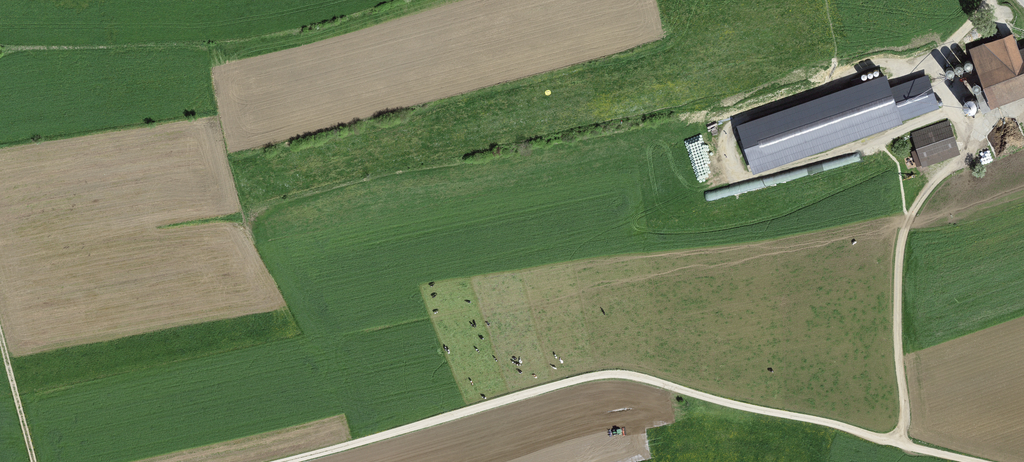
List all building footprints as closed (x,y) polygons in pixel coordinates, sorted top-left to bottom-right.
[(969,47),(984,88),(975,91),(982,112),(1006,104),(1005,102),(1023,95),(1023,46),(1019,47),(1013,31),(969,47)] [(886,73),(736,123),(753,172),(903,121),(902,120),(939,107),(928,74),(891,86),(886,73)] [(947,123),(915,134),(924,162),(956,152),(947,123)] [(1023,144),(1022,139),(1009,144),(1011,149),(1023,144)]
